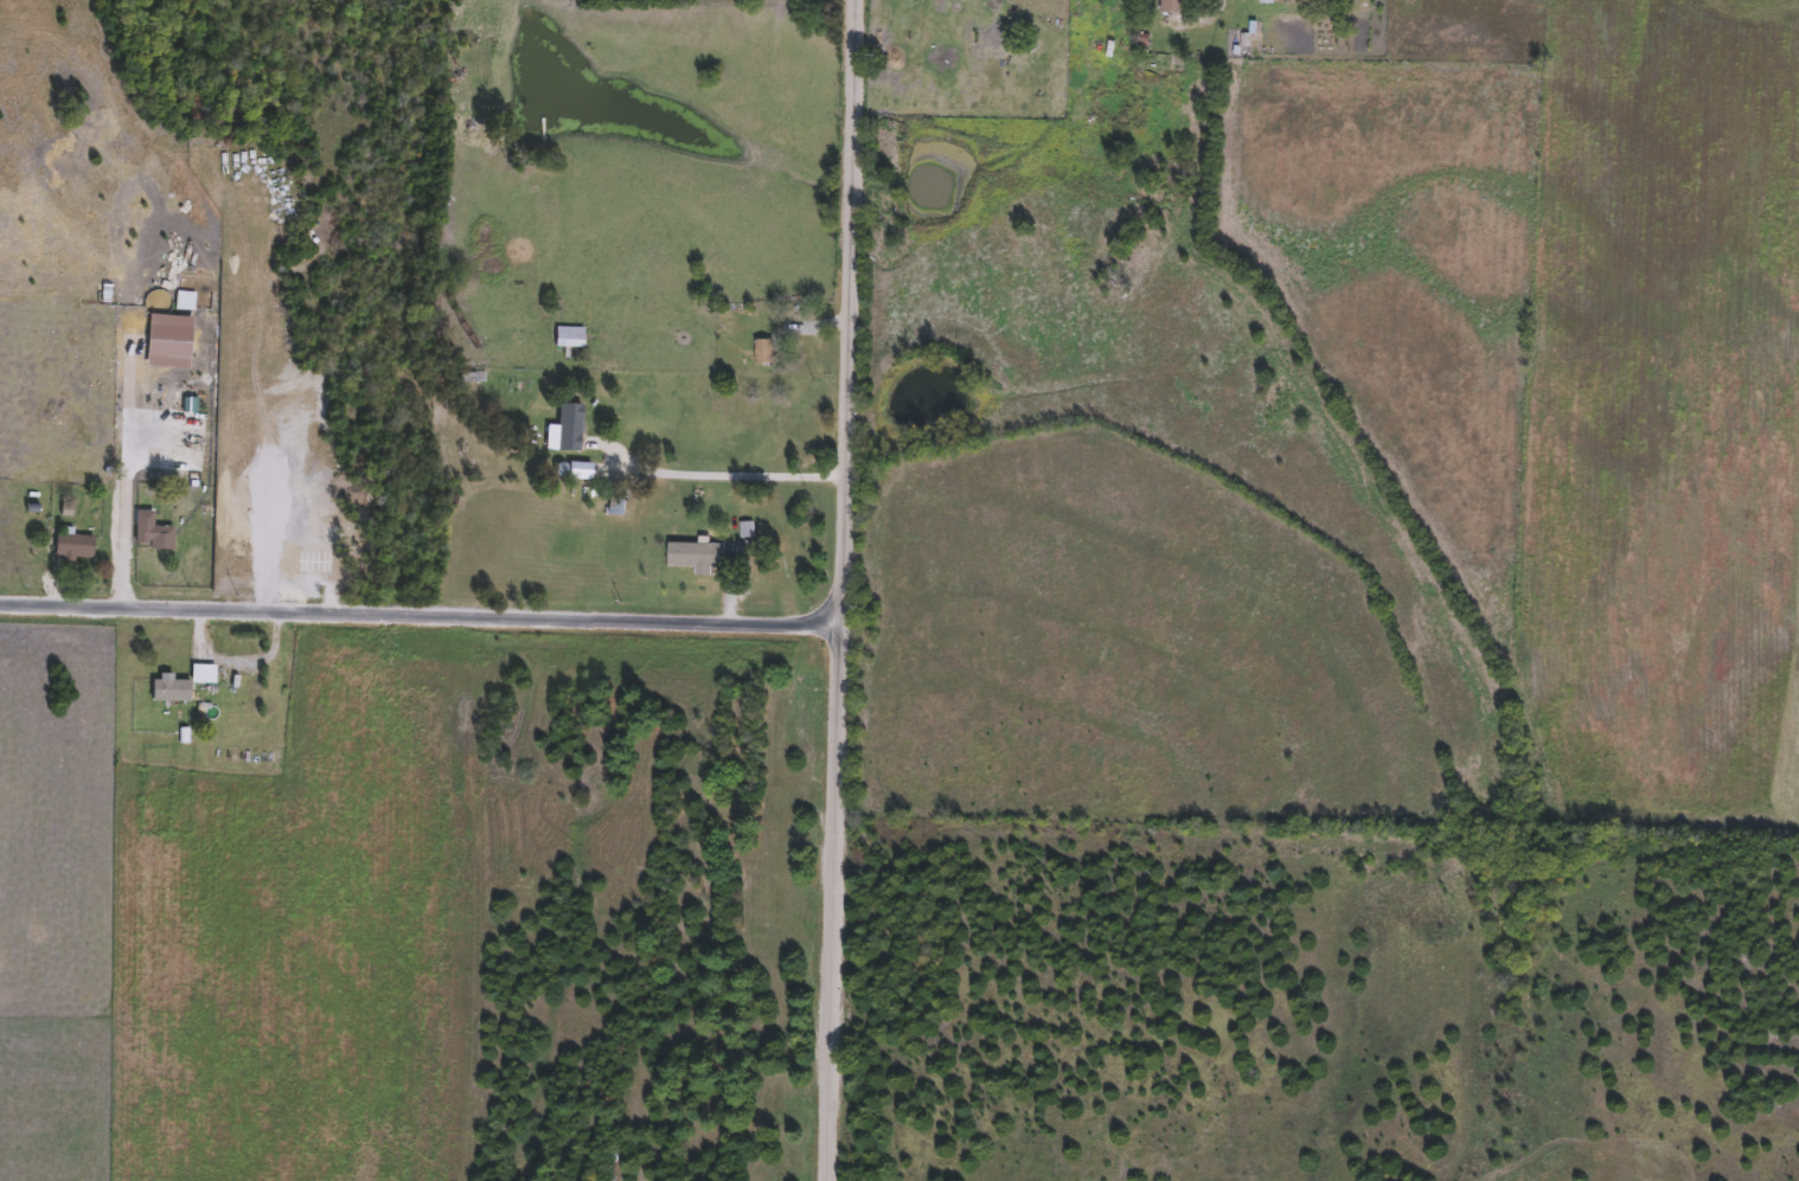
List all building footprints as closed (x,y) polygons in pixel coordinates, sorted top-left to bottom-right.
[(1160,13),(1160,0),(1184,0),(1184,13),(1160,13)] [(553,348),(553,328),(582,328),(582,348),(553,348)] [(772,340),(772,365),(754,365),(754,340),(772,340)] [(556,451),(557,404),(578,404),(578,451),(556,451)] [(147,550),(147,544),(134,544),(134,511),(149,511),(149,527),(169,527),(169,550),(147,550)] [(279,535),(279,545),(242,544),(242,534),(279,535)] [(90,535),(90,559),(52,559),(52,535),(90,535)] [(696,567),(666,566),(667,544),(696,545),(696,535),(708,535),(708,545),(723,545),(723,570),(710,570),(710,576),(696,576),(696,567)] [(213,683),(187,683),(186,702),(149,701),(149,680),(188,681),(188,665),(213,665),(213,683)]
